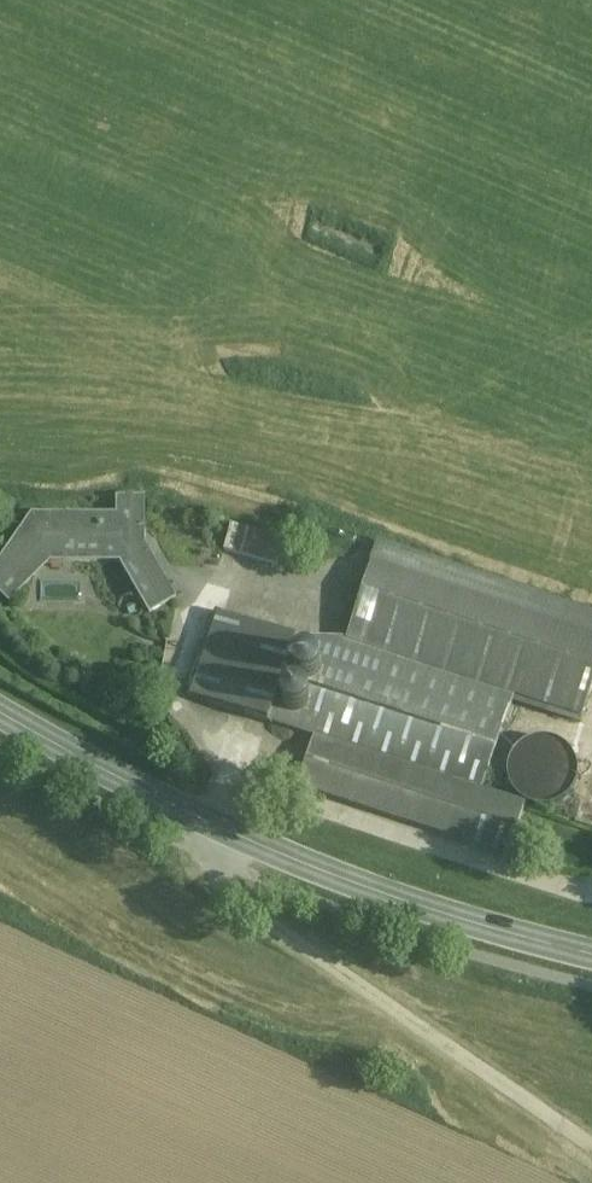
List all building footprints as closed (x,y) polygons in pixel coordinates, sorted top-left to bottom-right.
[(47,518),(47,529),(27,529),(0,565),(0,597),(7,604),(51,561),(51,559),(63,558),(63,562),(117,562),(134,594),(162,578),(141,539),(141,535),(144,535),(145,501),(116,501),(116,518),(47,518)] [(282,544),(229,531),(224,553),(277,565),(282,544)] [(379,545),(371,568),(591,642),(591,616),(379,545)] [(371,568),(346,642),(294,642),(268,725),(315,741),(483,793),(516,694),(583,716),(591,690),(591,642),(371,568)] [(162,578),(134,594),(147,617),(174,602),(162,578)] [(294,642),(220,617),(192,700),(268,725),(294,642)] [(546,740),(537,741),(529,743),(521,748),(515,755),(510,763),(508,772),(509,781),(511,790),(516,798),(523,804),(531,808),(540,810),(549,810),(558,807),(565,802),(572,796),(576,787),(578,779),(578,769),(575,761),(570,753),(563,747),(555,742),(546,740)] [(483,793),(315,741),(299,794),(507,859),(524,806),(483,793)]
